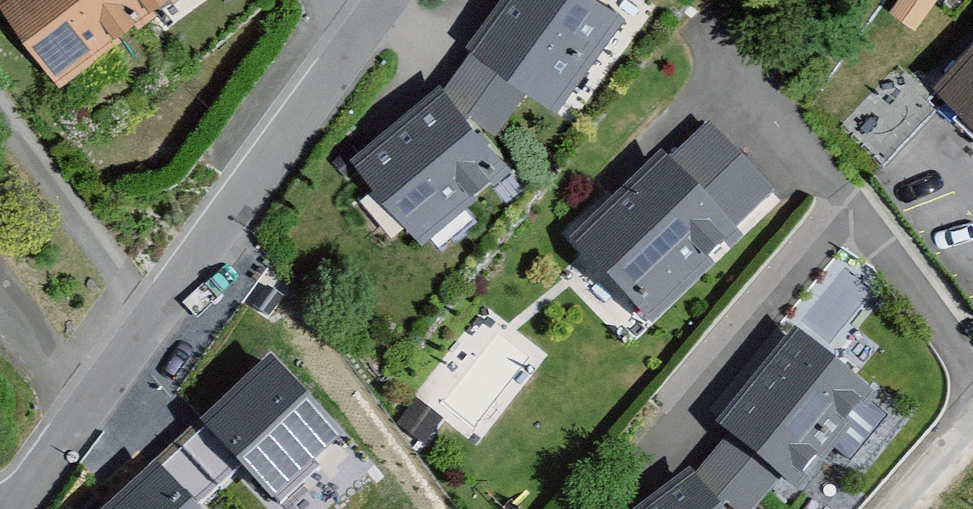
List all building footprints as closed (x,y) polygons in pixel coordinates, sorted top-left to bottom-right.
[(112,0),(0,0),(0,23),(50,92),(135,31),(112,0)] [(135,31),(178,0),(112,0),(135,31)] [(560,0),(500,0),(454,58),(540,126),(609,39),(560,0)] [(922,97),(972,148),(972,46),(922,97)] [(495,189),(429,107),(346,174),(411,255),(495,189)] [(772,217),(702,135),(567,248),(637,330),(772,217)] [(857,406),(782,346),(707,440),(783,500),(857,406)] [(165,425),(80,487),(96,508),(226,508),(165,425)] [(680,485),(649,508),(698,508),(680,485)]
